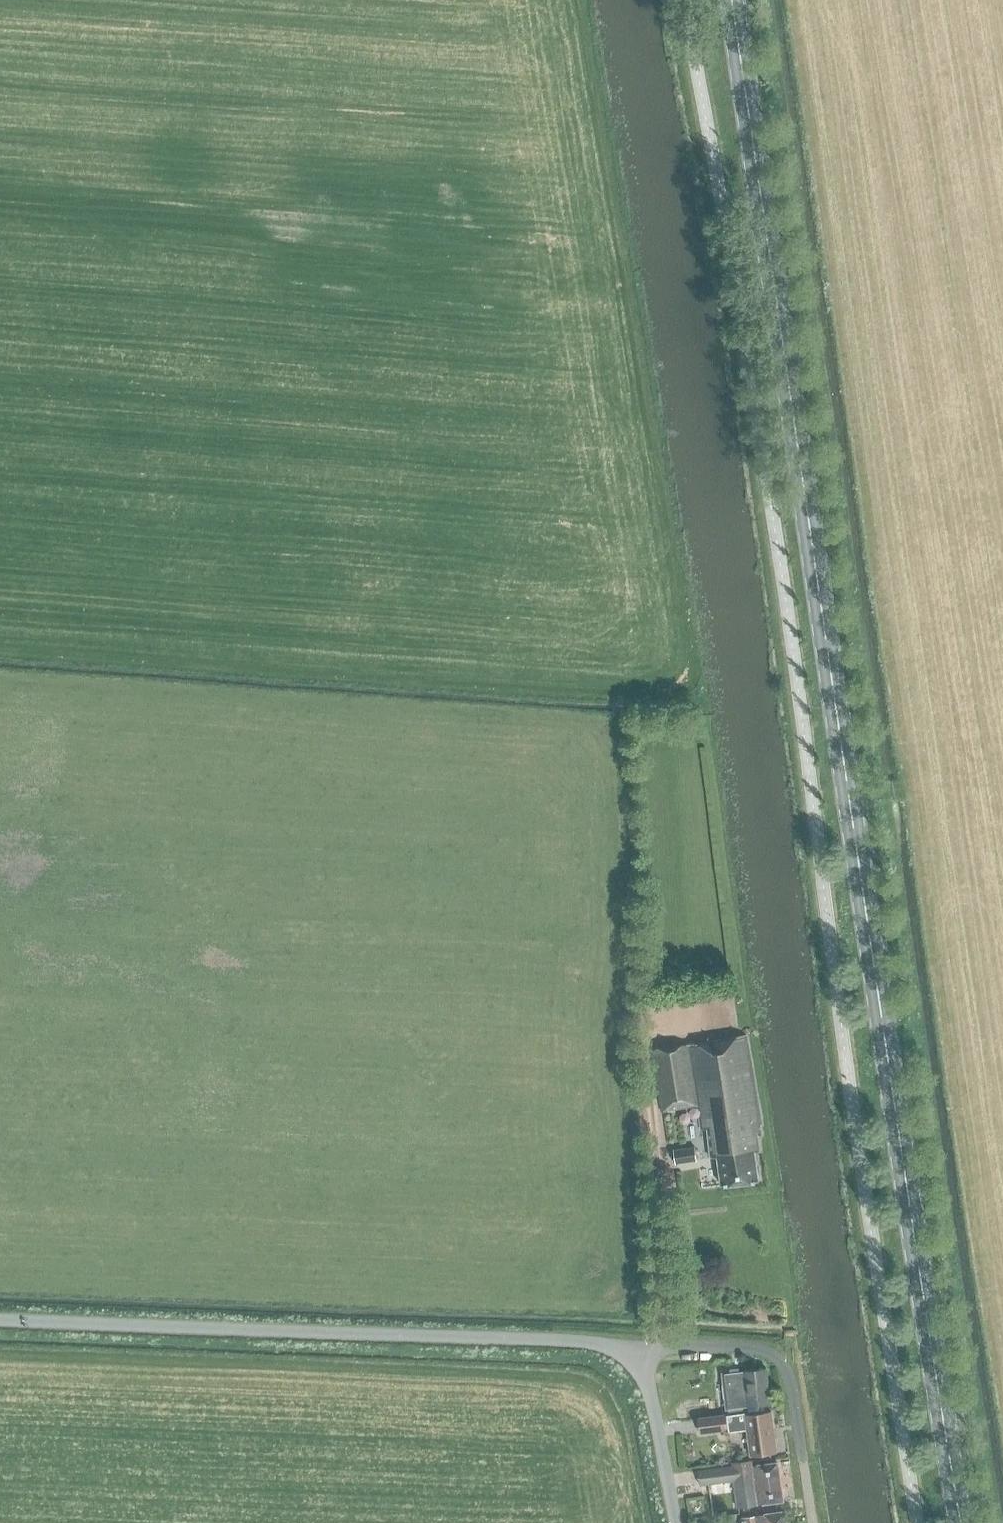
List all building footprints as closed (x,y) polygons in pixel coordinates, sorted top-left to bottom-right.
[(761,1126),(746,1035),(652,1050),(661,1112),(698,1106),(704,1149),(695,1150),(695,1147),(673,1150),(675,1165),(697,1162),(697,1161),(717,1158),(721,1186),(758,1182),(754,1153),(759,1153),(757,1136),(761,1136),(760,1126),(761,1126)] [(770,1404),(766,1368),(743,1371),(743,1372),(722,1374),(726,1409),(748,1406),(748,1407),(770,1404)] [(690,1414),(714,1412),(713,1401),(689,1403),(690,1414)] [(776,1453),(771,1411),(746,1414),(746,1412),(698,1419),(700,1433),(728,1430),(728,1433),(747,1431),(750,1456),(776,1453)] [(752,1466),(751,1461),(731,1463),(732,1467),(698,1471),(699,1485),(734,1481),(738,1508),(758,1505),(782,1501),(777,1463),(752,1466)] [(784,1512),(742,1517),(743,1522),(785,1522),(784,1512)]
